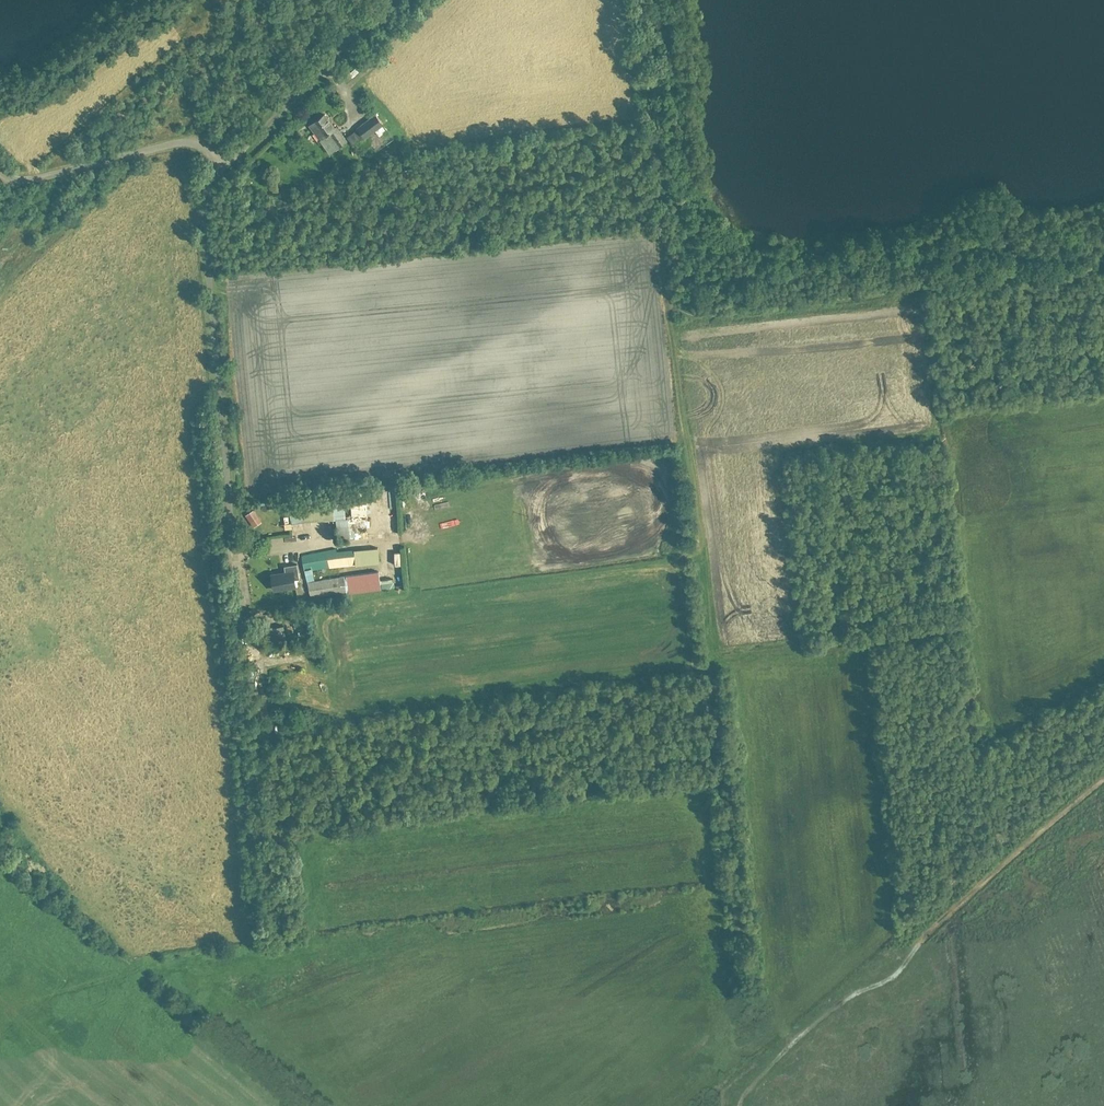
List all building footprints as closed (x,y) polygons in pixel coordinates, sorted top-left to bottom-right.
[(333,62),(340,67),(345,60),(339,55),(333,62)] [(324,114),(309,125),(330,153),(346,141),(336,127),(335,128),(324,114)] [(357,128),(364,137),(382,124),(375,114),(357,128)] [(268,501),(268,507),(268,510),(288,508),(290,516),(285,516),(285,523),(282,524),(283,533),(292,532),(291,523),(339,519),(339,513),(337,514),(336,503),(332,504),(331,496),(268,501)] [(251,518),(259,514),(255,506),(247,510),(251,518)] [(378,547),(354,548),(336,550),(336,548),(302,555),(310,596),(381,588),(379,571),(332,576),(333,577),(316,580),(313,568),(329,564),(330,568),(356,565),(379,563),(378,547)] [(285,573),(269,575),(271,594),(296,591),(295,582),(299,581),(297,567),(284,568),(285,573)] [(307,625),(304,607),(292,609),(295,627),(307,625)] [(306,667),(315,664),(313,657),(304,660),(306,667)]
